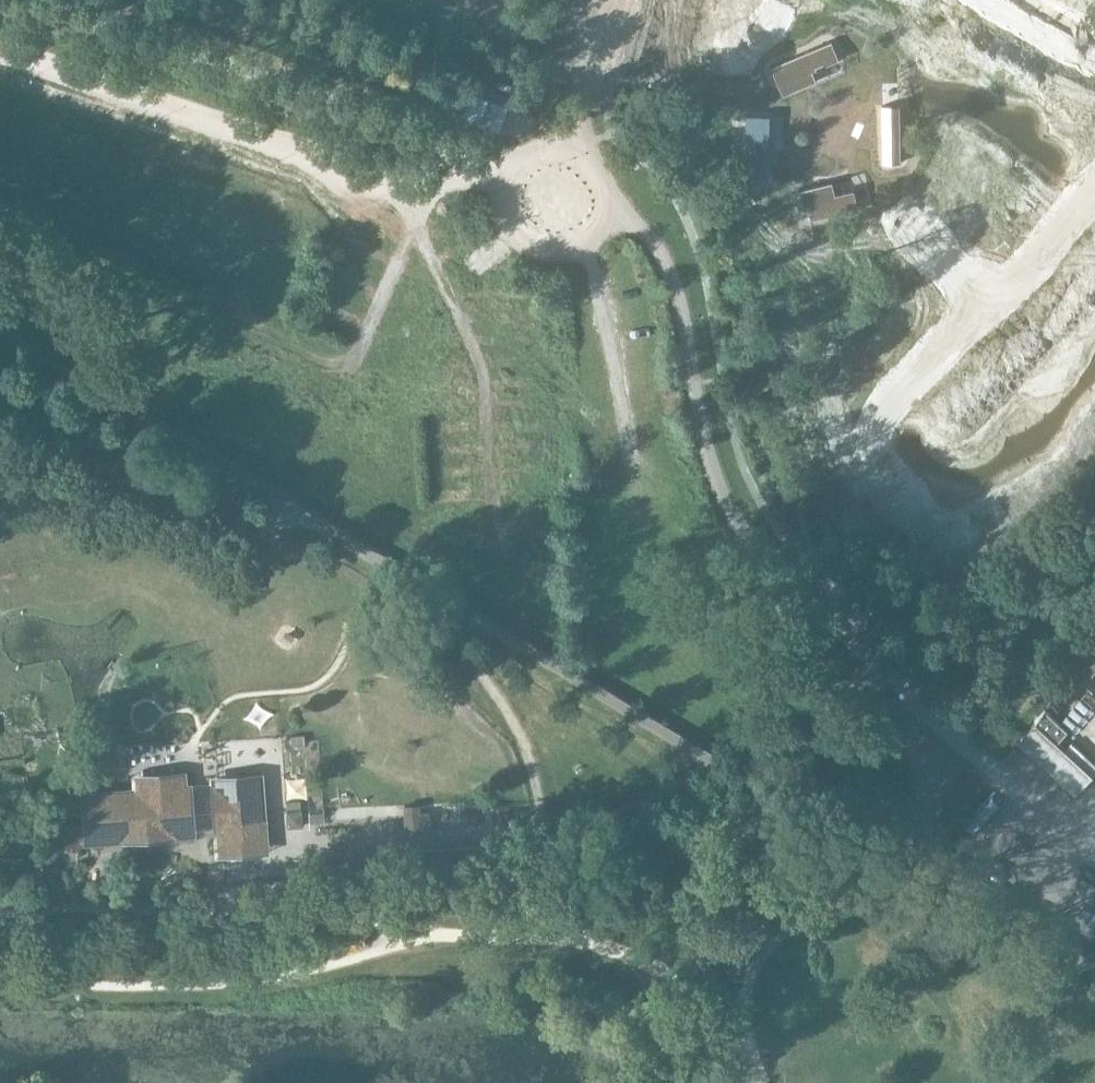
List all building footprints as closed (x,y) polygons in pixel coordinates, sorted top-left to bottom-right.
[(475,19),(510,27),(509,29),(511,29),(511,27),(515,28),(515,30),(523,32),(523,30),(538,33),(542,14),(544,15),(544,13),(487,0),(479,0),(475,19)] [(687,11),(720,21),(716,36),(749,45),(754,31),(745,28),(751,10),(717,0),(690,0),(687,11)] [(783,10),(786,0),(762,0),(761,4),(783,10)] [(910,42),(911,42),(912,42),(926,50),(938,31),(956,42),(976,9),(961,0),(958,0),(954,7),(943,0),(935,0),(910,42)] [(1069,10),(1075,0),(1053,0),(1069,10)] [(836,44),(843,10),(827,7),(820,40),(836,44)] [(1006,31),(977,81),(993,91),(1009,63),(1023,70),(1040,40),(1027,33),(1022,40),(1006,31)] [(820,41),(802,77),(816,83),(807,101),(824,109),(845,69),(828,60),(834,48),(820,41)] [(868,50),(863,67),(912,79),(916,62),(868,50)] [(670,64),(663,82),(682,88),(677,102),(706,112),(711,98),(706,96),(713,78),(670,64)] [(1052,112),(1068,123),(1078,106),(1091,115),(1094,109),(1094,81),(1093,85),(1077,74),(1052,112)] [(866,99),(840,122),(851,134),(857,128),(870,142),(915,101),(903,87),(876,110),(866,99)] [(947,148),(927,176),(939,185),(944,178),(960,190),(990,147),(975,136),(960,157),(947,148)] [(887,168),(889,152),(845,146),(842,162),(887,168)] [(766,168),(742,206),(758,216),(768,200),(781,208),(797,182),(785,174),(782,178),(766,168)] [(984,200),(967,225),(979,234),(982,230),(998,241),(1023,203),(1007,192),(996,208),(984,200)] [(811,201),(783,242),(799,253),(812,233),(825,241),(844,212),(831,204),(827,211),(811,201)] [(1072,258),(1094,273),(1094,232),(1087,227),(1079,240),(1083,242),(1072,258)] [(872,231),(837,281),(852,292),(872,264),(885,273),(905,245),(893,236),(888,243),(872,231)] [(916,286),(886,319),(900,332),(913,318),(924,328),(945,306),(934,295),(931,299),(916,286)] [(1056,287),(1028,311),(1053,340),(1081,316),(1056,287)] [(991,354),(980,364),(1007,392),(1018,381),(1009,372),(1022,359),(998,334),(985,347),(991,354)] [(955,387),(929,413),(955,440),(981,414),(955,387)] [(1064,706),(1084,685),(1074,676),(1055,697),(1064,706)] [(1057,741),(1067,731),(1044,711),(1035,721),(1057,741)] [(1074,795),(1092,775),(1034,723),(1016,742),(1074,795)] [(143,794),(87,798),(89,837),(189,830),(187,790),(179,790),(177,773),(141,776),(143,794)] [(262,849),(258,775),(216,778),(221,852),(262,849)] [(404,831),(422,829),(420,804),(402,806),(404,831)] [(389,822),(389,807),(367,808),(368,823),(389,822)] [(333,810),(334,824),(354,823),(353,808),(333,810)] [(320,833),(319,810),(299,811),(300,833),(320,833)] [(81,824),(59,822),(56,846),(78,848),(81,824)] [(513,835),(512,826),(496,827),(497,836),(513,835)] [(340,872),(373,870),(372,857),(339,859),(340,872)]
